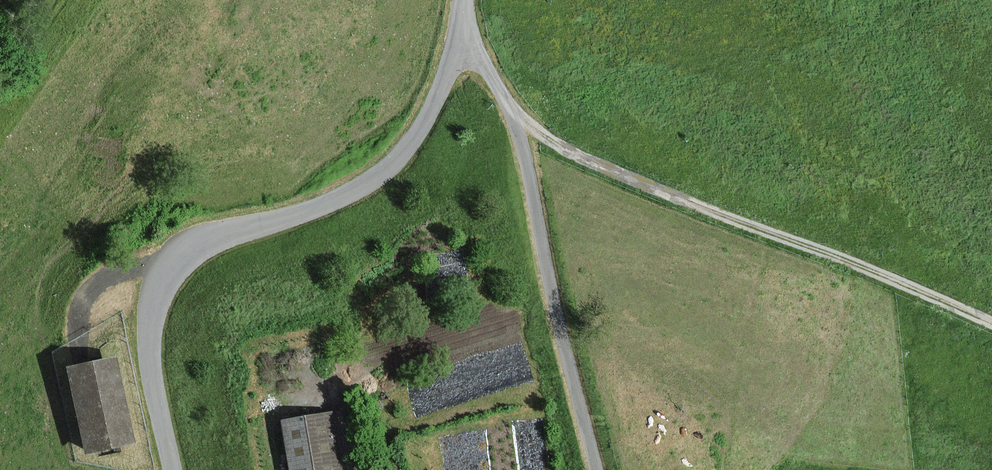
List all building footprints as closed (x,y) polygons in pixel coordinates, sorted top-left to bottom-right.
[(124,444),(108,361),(65,370),(81,452),(124,444)] [(278,427),(284,469),(336,469),(330,420),(278,427)]
